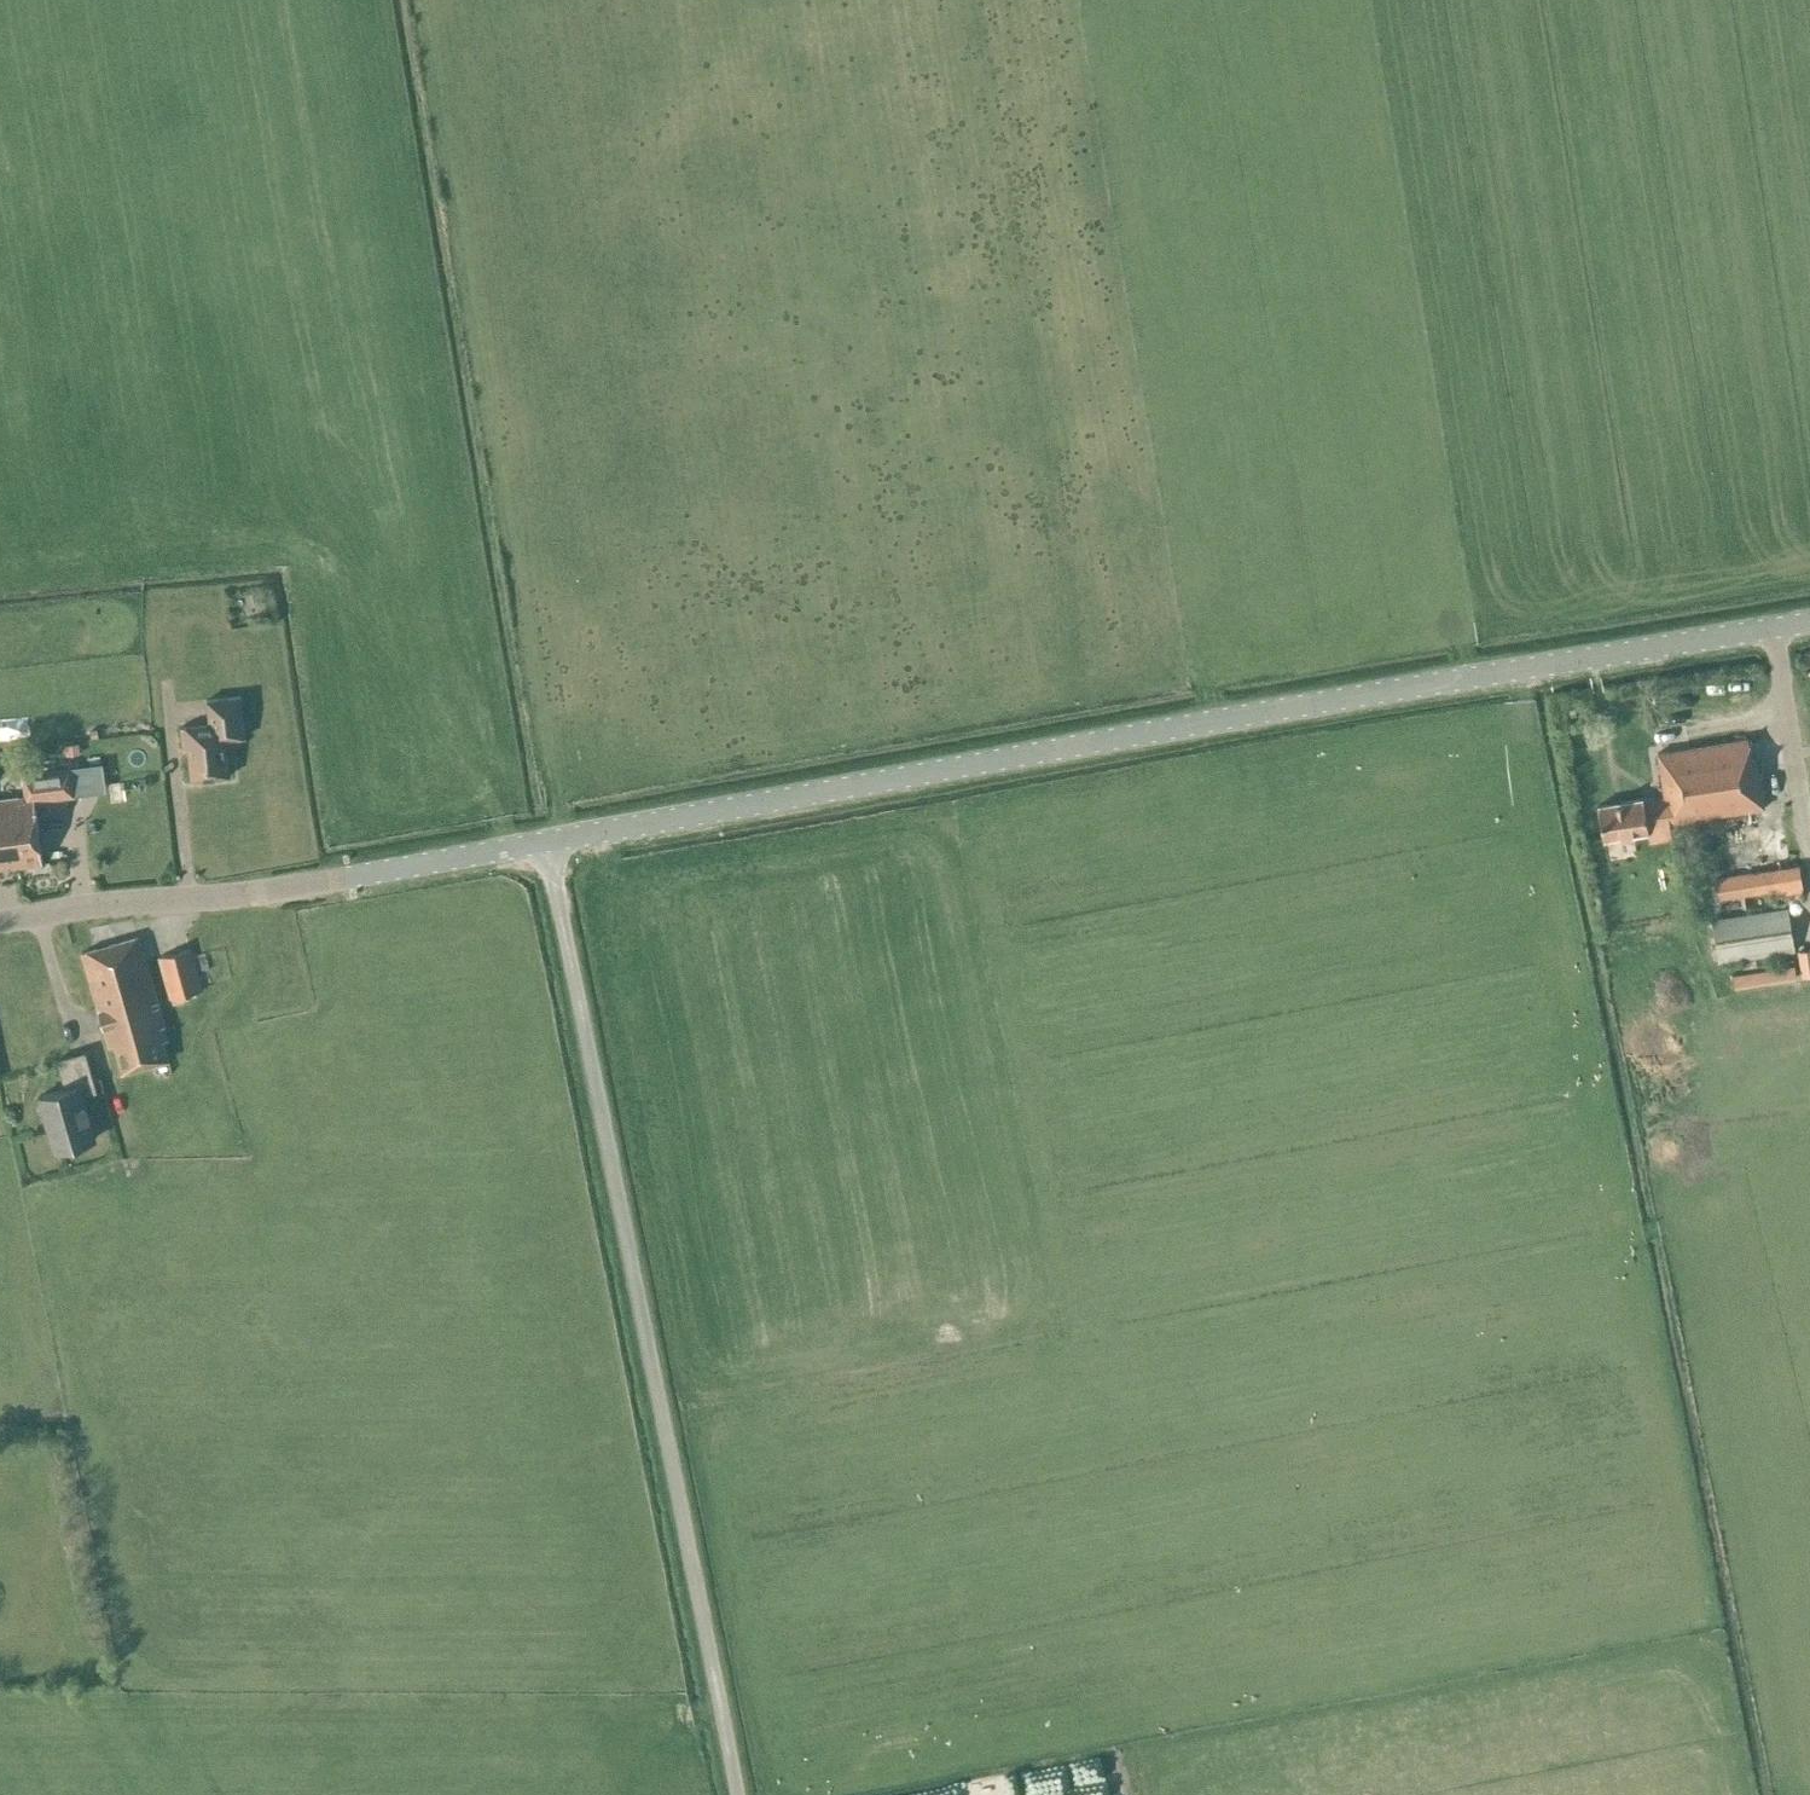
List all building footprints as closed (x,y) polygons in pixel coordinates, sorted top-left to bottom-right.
[(191,780),(229,775),(225,739),(245,737),(240,696),(207,700),(209,724),(180,727),(183,748),(187,748),(191,780)] [(1747,737),(1657,752),(1664,796),(1668,822),(1764,807),(1756,759),(1751,759),(1747,737)] [(80,753),(79,742),(65,744),(66,755),(80,753)] [(0,798),(0,869),(43,863),(35,801),(75,795),(71,765),(21,772),(24,795),(0,798)] [(1642,799),(1597,806),(1602,839),(1648,831),(1650,842),(1671,839),(1668,822),(1664,796),(1642,800),(1642,799)] [(1776,897),(1803,893),(1798,865),(1714,878),(1718,900),(1775,890),(1776,897)] [(1794,951),(1791,932),(1787,907),(1711,919),(1719,963),(1794,951)] [(122,1073),(168,1060),(162,1038),(168,1036),(140,936),(82,952),(109,1048),(115,1046),(122,1073)] [(169,1000),(203,990),(191,948),(157,958),(169,1000)] [(1797,950),(1801,976),(1809,975),(1809,948),(1797,950)] [(1794,964),(1731,973),(1733,987),(1796,978),(1794,964)] [(79,1086),(93,1082),(85,1051),(57,1059),(65,1089),(39,1096),(55,1150),(94,1138),(79,1086)]
